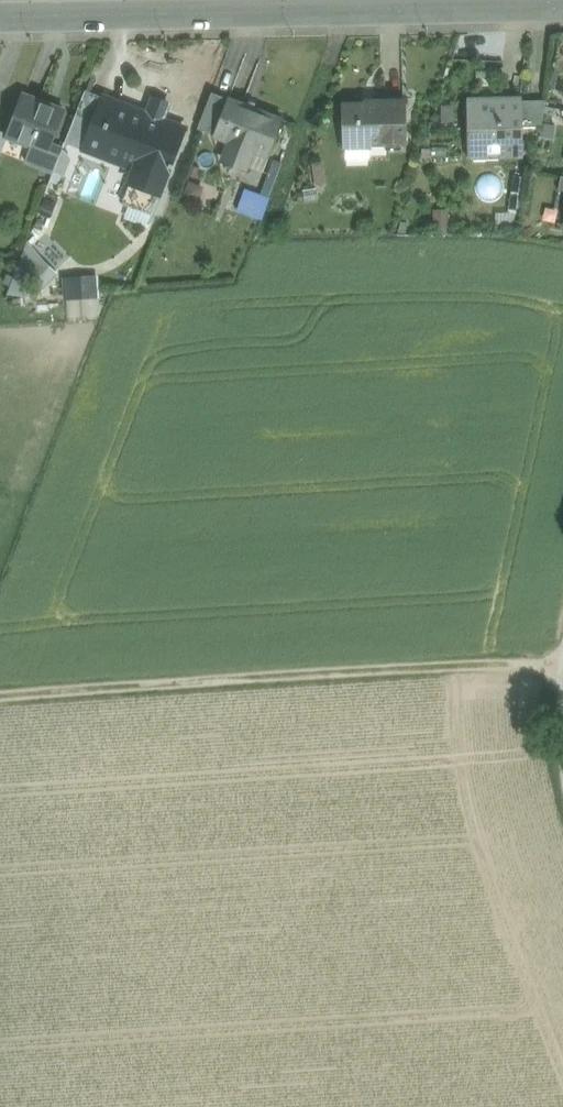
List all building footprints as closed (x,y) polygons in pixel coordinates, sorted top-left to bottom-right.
[(212,92),(200,124),(216,130),(228,99),(212,92)] [(62,113),(23,97),(8,135),(8,137),(32,146),(47,152),(50,145),(62,113)] [(284,119),(228,98),(228,99),(216,130),(214,135),(240,144),(255,150),(270,156),(284,119)] [(83,99),(65,144),(84,151),(102,106),(83,99)] [(183,130),(104,100),(102,106),(84,151),(141,173),(137,186),(159,194),(183,130)] [(380,106),(342,107),(343,143),(369,142),(369,145),(371,145),(406,144),(405,102),(380,102),(380,106)] [(522,102),(468,103),(469,156),(523,155),(523,129),(522,102)] [(547,102),(522,102),(523,129),(541,128),(547,102)] [(8,137),(8,135),(0,132),(0,157),(8,137)] [(369,145),(369,142),(343,143),(344,149),(346,149),(346,161),(369,160),(369,148),(371,148),(371,145),(369,145)] [(255,150),(240,144),(235,157),(250,163),(255,150)] [(63,150),(50,145),(47,152),(32,146),(25,163),(53,174),(63,150)] [(450,163),(449,154),(430,155),(430,164),(450,163)] [(277,155),(260,201),(238,192),(230,212),(258,223),(266,203),(267,203),(285,158),(277,155)] [(324,169),(315,170),(318,189),(326,188),(324,169)] [(318,201),(318,192),(307,192),(307,201),(318,201)] [(241,219),(229,214),(226,223),(238,227),(241,219)] [(452,236),(451,214),(436,214),(437,236),(452,236)] [(62,256),(46,271),(56,281),(71,265),(62,256)] [(138,274),(130,271),(127,279),(135,282),(138,274)] [(66,276),(68,312),(103,311),(102,275),(66,276)]
